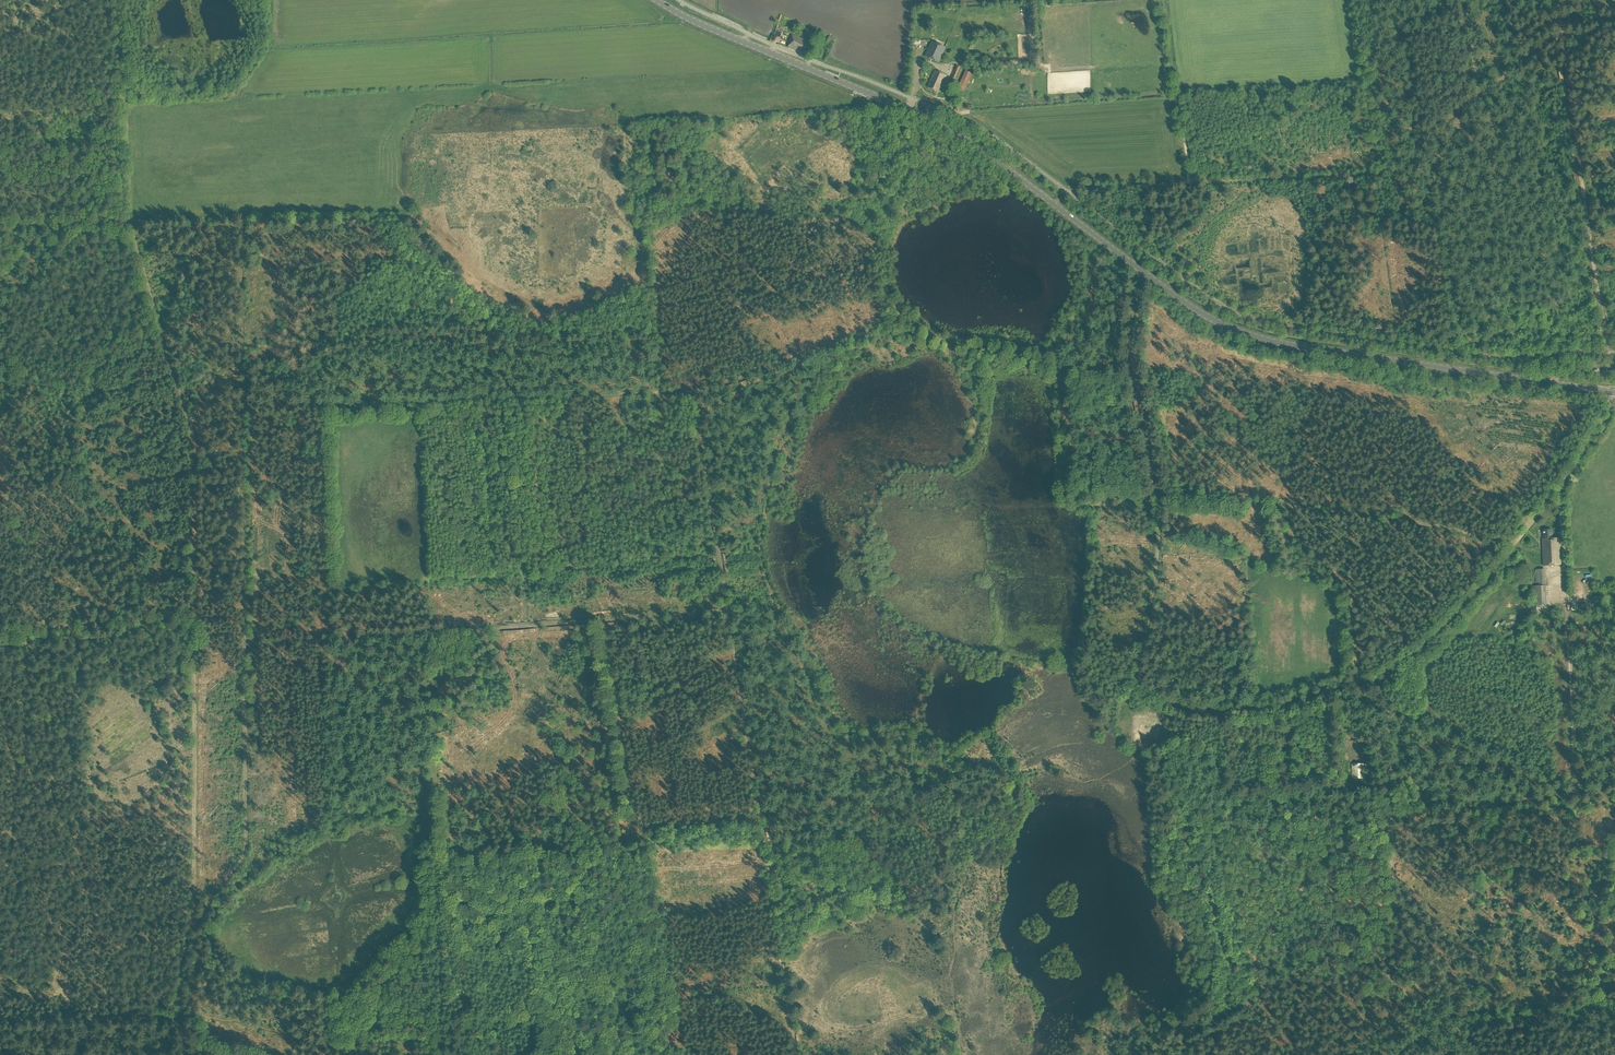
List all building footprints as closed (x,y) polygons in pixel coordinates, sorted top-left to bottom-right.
[(806,54),(807,51),(809,52),(813,44),(807,42),(808,41),(793,34),(789,43),(791,44),(789,47),(806,54)] [(931,42),(924,56),(938,63),(945,48),(931,42)] [(948,85),(964,92),(972,74),(965,71),(960,83),(954,80),(960,67),(957,66),(948,85)] [(941,88),(947,76),(935,71),(930,82),(929,85),(930,85),(929,88),(937,92),(940,87),(941,88)] [(1542,530),(1543,538),(1541,538),(1543,565),(1561,564),(1560,538),(1552,538),(1551,529),(1542,530)] [(1153,711),(1153,716),(1162,717),(1161,721),(1166,722),(1166,713),(1153,711)] [(1351,763),(1351,778),(1366,777),(1365,763),(1351,763)]
